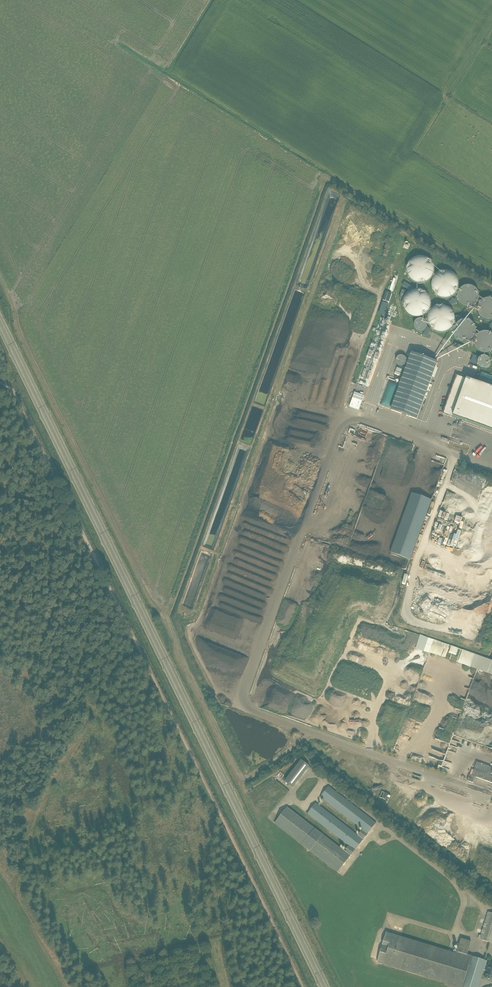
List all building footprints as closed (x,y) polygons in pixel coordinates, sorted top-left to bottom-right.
[(429,256),(410,259),(411,267),(409,268),(411,284),(433,282),(429,256)] [(457,298),(457,273),(434,273),(434,290),(439,290),(439,298),(457,298)] [(491,320),(491,299),(481,300),(479,295),(479,296),(477,289),(471,286),(466,286),(462,288),(458,295),(464,308),(477,306),(481,316),(489,320),(491,320)] [(410,316),(420,317),(429,313),(430,302),(425,292),(415,291),(406,295),(405,302),(407,305),(407,309),(410,316)] [(382,302),(379,313),(385,315),(388,304),(382,302)] [(457,322),(450,308),(446,307),(435,307),(430,313),(429,317),(429,320),(431,323),(434,325),(434,329),(438,332),(451,332),(461,339),(473,343),(477,346),(481,355),(480,357),(483,356),(487,356),(490,358),(490,355),(491,353),(491,335),(489,333),(478,333),(478,332),(473,322),(472,322),(457,322)] [(425,331),(424,319),(416,320),(417,331),(425,331)] [(412,353),(391,410),(417,419),(437,363),(412,353)] [(396,359),(401,367),(408,361),(403,354),(396,359)] [(490,367),(490,357),(479,357),(479,367),(490,367)] [(443,414),(491,431),(491,377),(482,373),(478,383),(456,376),(443,414)] [(354,392),(351,404),(360,407),(364,396),(354,392)] [(411,560),(432,501),(411,494),(390,553),(411,560)] [(427,638),(423,651),(491,674),(491,659),(427,638)] [(293,788),(309,766),(301,760),(285,781),(293,788)] [(477,762),(472,776),(469,775),(467,781),(473,783),(475,777),(491,783),(491,776),(490,776),(491,774),(491,768),(477,762)] [(346,852),(288,807),(275,824),(338,873),(376,823),(329,786),(320,798),(322,800),(323,799),(365,831),(360,837),(316,803),(308,813),(349,845),(346,849),(347,850),(346,852)] [(488,912),(480,939),(491,943),(491,913),(488,912)] [(457,952),(456,953),(386,932),(377,963),(447,983),(447,985),(453,986),(478,986),(484,970),(485,970),(487,971),(485,978),(491,980),(491,963),(491,962),(490,965),(489,964),(489,966),(486,966),(487,961),(467,955),(471,942),(466,940),(461,938),(457,952)]
